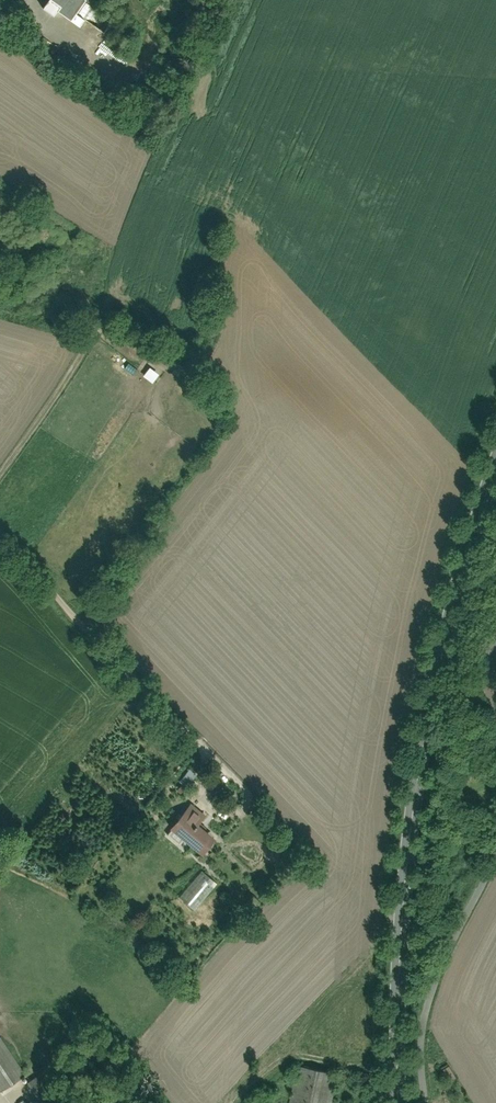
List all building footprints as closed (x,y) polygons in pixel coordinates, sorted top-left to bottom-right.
[(44,7),(58,16),(62,10),(86,27),(91,20),(84,14),(93,1),(91,0),(49,0),(44,7)] [(198,854),(211,838),(192,824),(201,813),(189,804),(168,830),(198,854)] [(216,883),(203,872),(181,898),(194,909),(216,883)] [(20,1076),(0,1046),(0,1089),(20,1076)] [(455,1076),(447,1066),(442,1070),(449,1081),(455,1076)] [(298,1067),(291,1102),(332,1102),(338,1075),(298,1067)]
